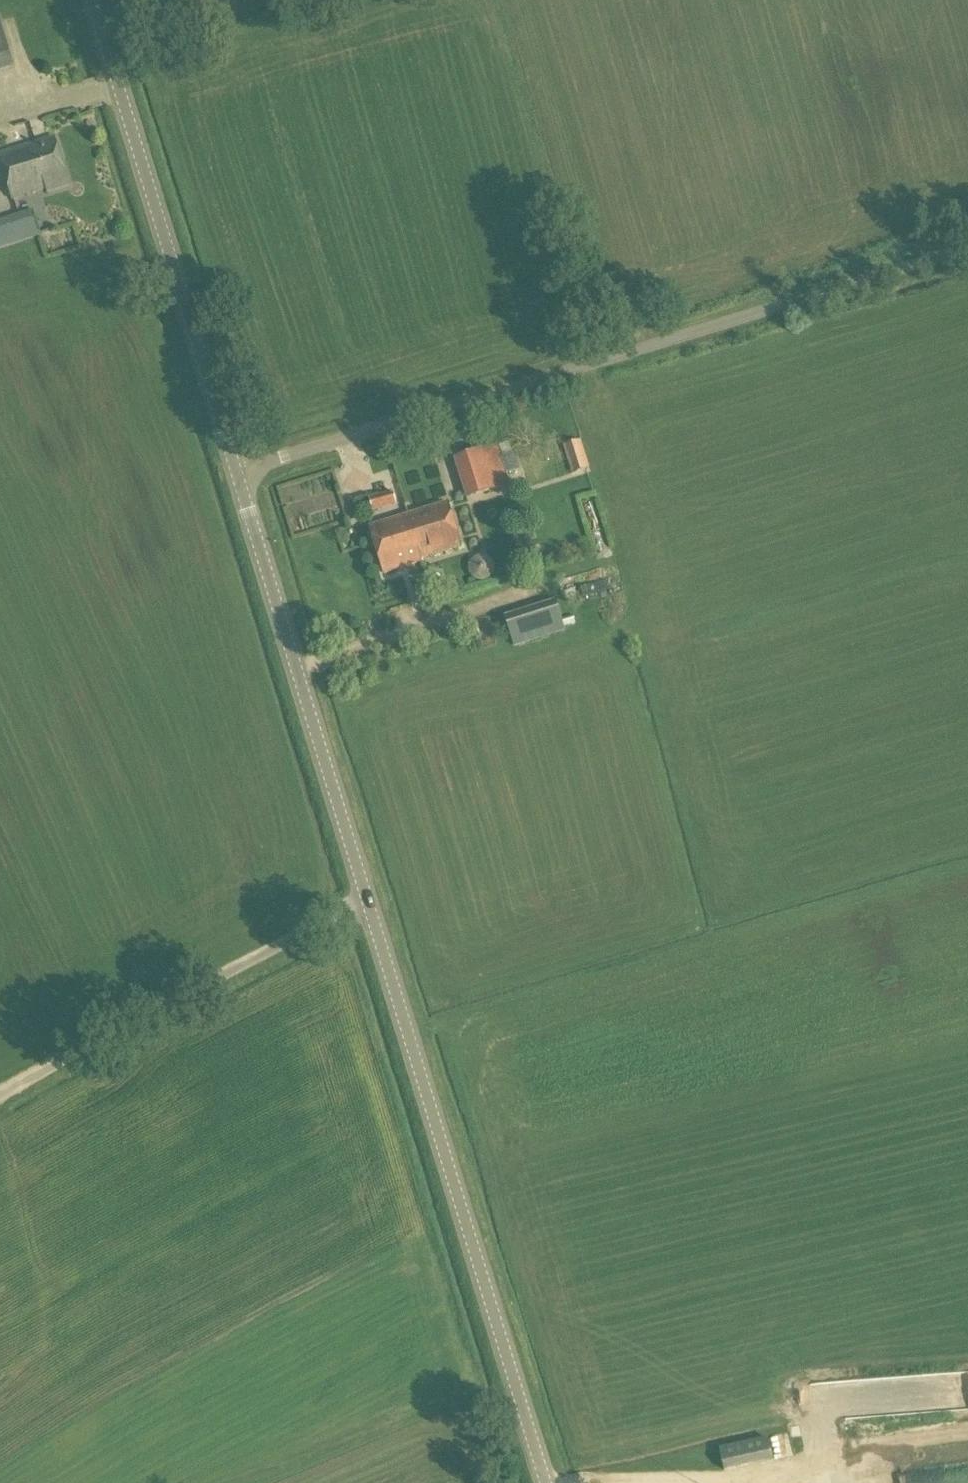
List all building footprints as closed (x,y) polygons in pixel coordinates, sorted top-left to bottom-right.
[(68,186),(54,140),(0,157),(0,162),(12,200),(45,190),(47,193),(68,186)] [(0,223),(0,248),(36,237),(29,214),(0,223)] [(589,468),(581,440),(563,445),(571,474),(589,468)] [(509,442),(499,446),(502,455),(512,452),(509,442)] [(501,456),(498,446),(498,445),(453,458),(466,500),(510,486),(506,474),(520,469),(515,452),(501,456)] [(392,492),(369,498),(372,510),(396,503),(392,492)] [(420,559),(454,548),(441,507),(407,517),(420,559)] [(420,559),(407,517),(370,529),(384,574),(421,563),(420,559)] [(514,648),(566,631),(556,600),(505,616),(514,648)] [(948,1384),(951,1403),(967,1400),(967,1381),(948,1384)] [(724,1471),(773,1461),(768,1437),(719,1448),(724,1471)]
